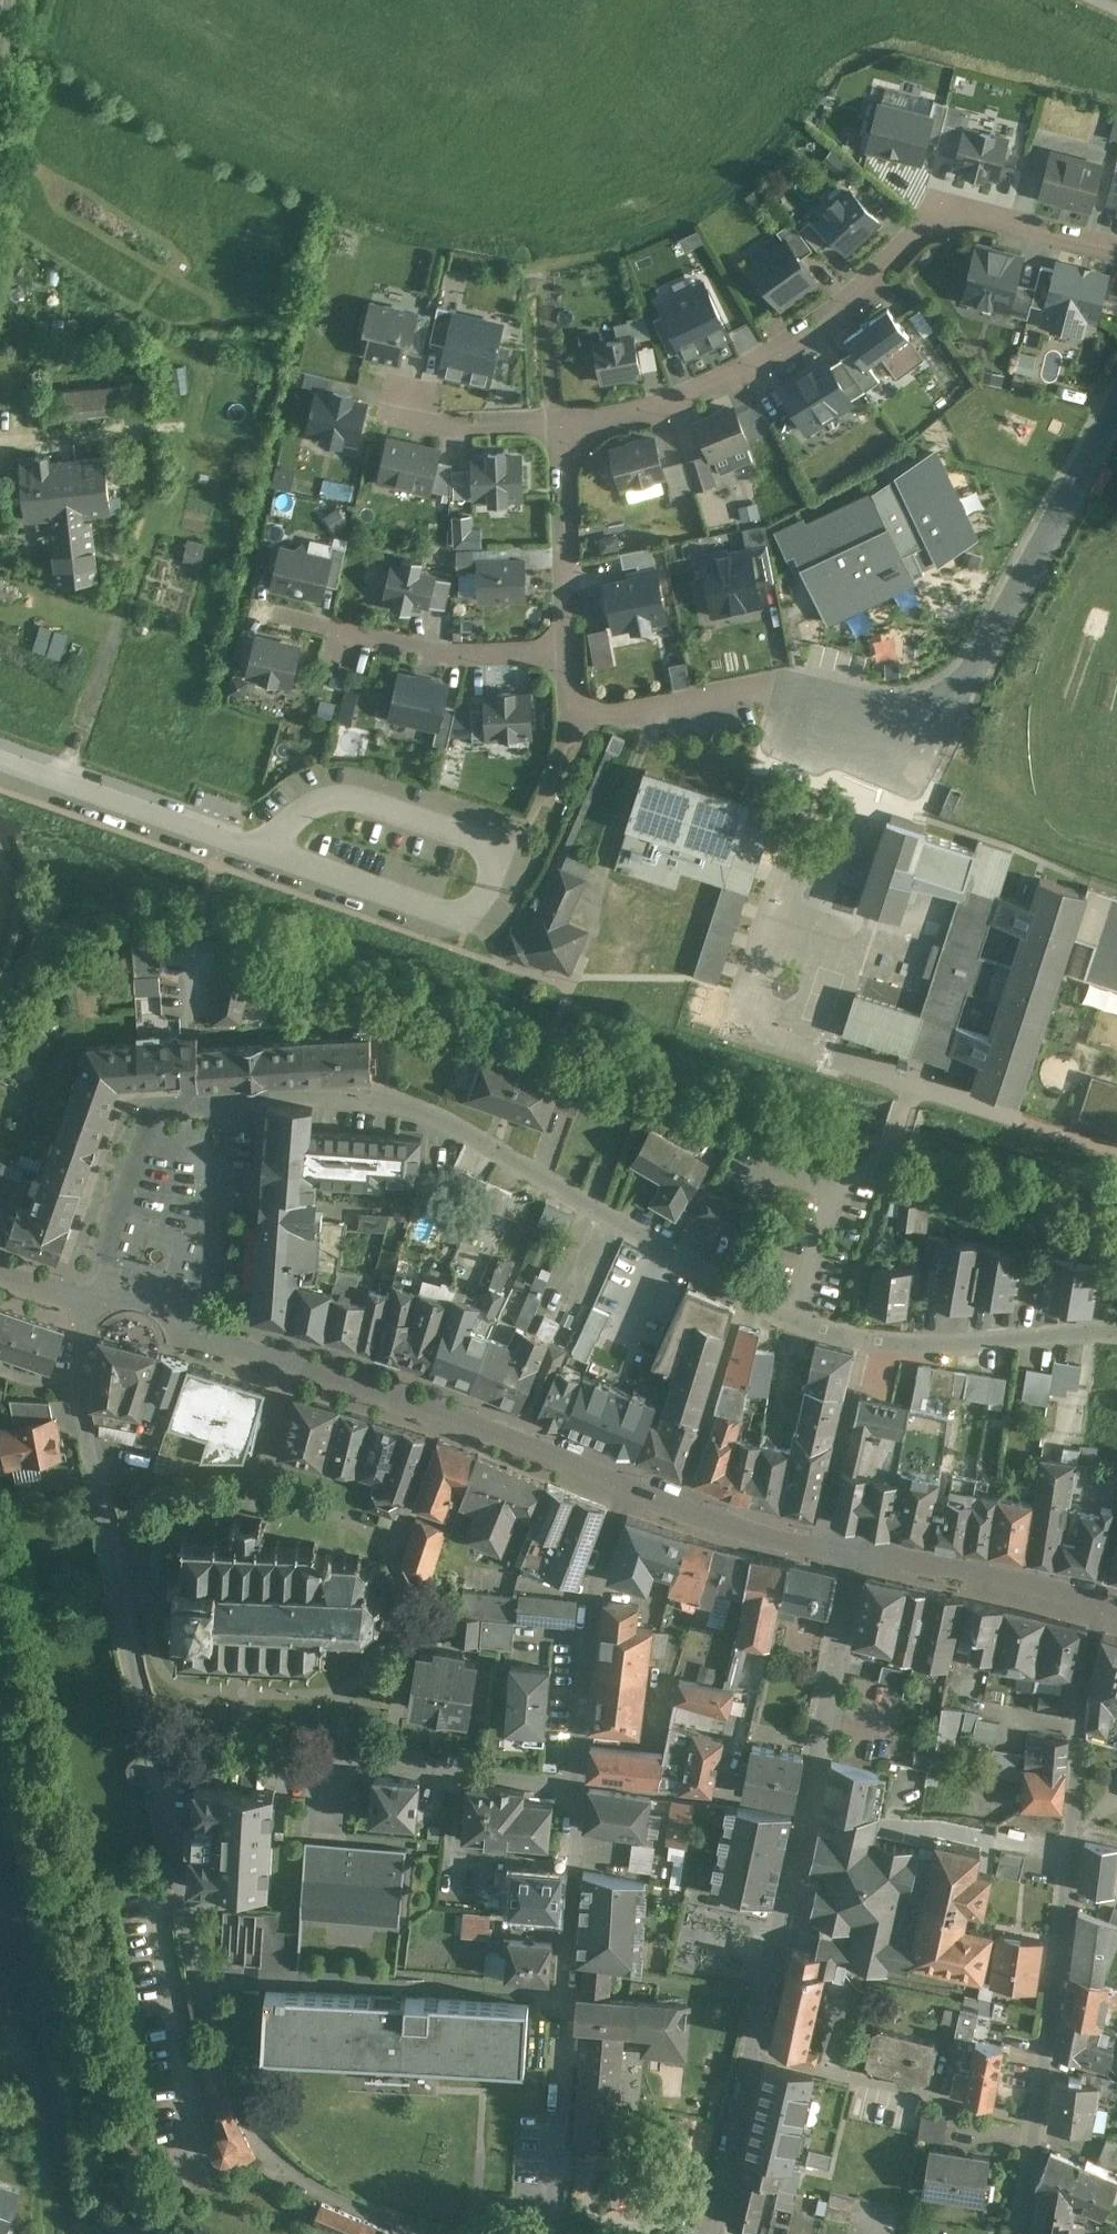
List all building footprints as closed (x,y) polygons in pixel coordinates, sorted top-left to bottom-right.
[(934,100),(885,88),(881,105),(880,105),(869,148),(920,161),(926,139),(931,118),(930,118),(934,101),(934,100)] [(949,104),(934,100),(934,101),(930,118),(931,118),(926,139),(939,143),(949,104)] [(828,118),(819,112),(812,124),(821,130),(828,118)] [(1007,139),(965,128),(956,167),(968,170),(968,173),(984,177),(984,174),(997,177),(1002,157),(1007,155),(1009,148),(1006,143),(1007,139)] [(1063,163),(1049,159),(1041,192),(1092,206),(1102,169),(1084,164),(1083,163),(1081,160),(1072,158),(1069,160),(1069,159),(1063,163)] [(851,190),(840,200),(838,198),(827,208),(829,210),(818,220),(846,251),(879,221),(851,190)] [(812,249),(792,220),(777,231),(785,242),(786,241),(799,259),(812,249)] [(827,240),(810,221),(800,230),(818,249),(827,240)] [(785,242),(752,266),(781,305),(784,302),(788,303),(794,299),(794,295),(804,288),(808,288),(814,284),(815,277),(811,270),(807,270),(799,259),(786,241),(785,242)] [(991,246),(982,244),(974,248),(972,259),(973,262),(967,285),(972,287),(969,300),(1005,309),(1008,310),(1015,282),(1022,256),(993,249),(991,246)] [(1107,276),(1057,263),(1046,308),(1043,323),(1081,333),(1085,316),(1096,318),(1107,276)] [(1056,269),(1041,265),(1035,288),(1031,304),(1046,308),(1056,269)] [(1035,288),(1015,282),(1008,310),(1005,309),(1004,312),(1028,318),(1031,304),(1035,288)] [(704,283),(660,304),(681,349),(685,356),(729,335),(704,283)] [(418,313),(370,302),(362,341),(368,342),(365,353),(401,361),(404,350),(406,339),(412,340),(418,313)] [(456,310),(438,306),(430,341),(447,345),(454,314),(455,315),(456,310)] [(924,358),(888,308),(845,339),(853,350),(866,368),(869,366),(882,356),(897,378),(924,358)] [(431,316),(418,313),(412,340),(406,339),(404,350),(422,354),(431,316)] [(455,315),(454,314),(447,345),(441,371),(448,372),(447,374),(459,377),(460,375),(473,378),(472,380),(484,383),(485,381),(489,382),(489,380),(491,381),(499,347),(497,346),(502,325),(455,315)] [(681,349),(665,314),(653,320),(670,355),(681,349)] [(592,328),(580,330),(582,347),(594,346),(592,328)] [(634,336),(594,344),(601,381),(641,374),(634,336)] [(866,368),(853,350),(842,358),(865,390),(880,380),(869,366),(866,368)] [(865,390),(842,358),(830,365),(850,399),(851,399),(865,390)] [(826,359),(781,387),(806,428),(822,419),(826,420),(835,415),(836,410),(851,400),(851,399),(850,399),(830,365),(826,359)] [(140,384),(121,386),(124,413),(143,411),(140,384)] [(121,386),(95,389),(97,416),(124,413),(121,386)] [(95,389),(43,393),(45,421),(97,416),(95,389)] [(351,395),(334,391),(333,396),(318,392),(309,431),(324,435),(323,439),(340,443),(341,439),(357,442),(365,403),(350,400),(351,395)] [(734,408),(697,423),(711,458),(748,443),(734,408)] [(388,435),(378,477),(428,490),(438,447),(388,435)] [(653,437),(612,449),(615,461),(611,462),(615,476),(619,475),(623,487),(664,476),(653,437)] [(788,552),(821,625),(912,583),(908,577),(984,537),(937,447),(871,491),(800,523),(797,517),(769,529),(781,556),(788,552)] [(505,452),(489,453),(489,457),(473,458),(475,498),(490,497),(490,502),(507,501),(507,497),(522,496),(521,456),(505,457),(505,452)] [(705,455),(686,461),(695,489),(714,483),(705,455)] [(51,456),(20,459),(27,520),(50,517),(56,516),(52,465),(51,456)] [(104,460),(52,465),(56,516),(76,514),(77,514),(109,512),(104,460)] [(482,545),(483,525),(473,525),(473,514),(454,513),(453,544),(482,545)] [(78,536),(76,514),(56,516),(50,517),(57,585),(96,580),(92,535),(78,536)] [(766,524),(743,526),(744,542),(768,540),(766,524)] [(346,547),(332,544),(329,558),(330,558),(324,583),(337,586),(346,547)] [(766,544),(748,548),(748,550),(749,550),(756,585),(774,582),(766,544)] [(329,558),(308,554),(303,545),(271,565),(276,573),(273,585),(321,596),(324,583),(330,558),(329,558)] [(651,546),(620,552),(623,568),(637,565),(640,578),(656,575),(651,546)] [(748,550),(723,555),(723,557),(704,561),(711,599),(709,600),(712,616),(736,611),(736,609),(760,604),(756,585),(749,550),(748,550)] [(472,554),(457,554),(457,570),(473,569),(472,554)] [(403,556),(400,568),(391,566),(385,594),(394,596),(391,608),(411,613),(414,601),(429,604),(435,576),(420,573),(423,561),(403,556)] [(525,560),(478,561),(479,599),(526,597),(525,560)] [(640,578),(608,584),(609,593),(607,593),(605,600),(608,611),(611,617),(614,616),(616,625),(631,622),(633,631),(651,627),(649,618),(664,615),(656,575),(640,578)] [(451,580),(435,576),(429,604),(445,608),(451,580)] [(875,639),(880,658),(898,653),(893,634),(875,639)] [(299,646),(257,637),(249,675),(290,684),(291,681),(291,680),(295,678),(297,670),(294,666),(295,666),(294,665),(299,646)] [(432,681),(416,678),(414,675),(407,673),(403,675),(400,674),(391,715),(437,726),(438,726),(443,704),(448,685),(444,684),(442,681),(435,679),(432,681)] [(339,719),(351,722),(360,689),(348,686),(339,719)] [(530,695),(515,695),(515,692),(498,693),(498,696),(486,696),(488,737),(531,735),(530,695)] [(456,707),(443,704),(438,726),(437,726),(433,743),(447,746),(456,707)] [(613,735),(523,941),(528,944),(561,869),(562,869),(613,751),(619,753),(624,740),(613,735)] [(749,805),(645,771),(627,826),(629,827),(732,860),(749,805)] [(749,805),(732,860),(629,827),(616,867),(622,869),(621,870),(630,873),(630,872),(676,887),(681,871),(724,884),(694,975),(718,982),(747,892),(749,892),(774,813),(749,805)] [(924,833),(888,822),(861,904),(864,905),(863,907),(869,909),(869,907),(898,916),(909,880),(924,833)] [(1087,894),(1085,893),(1041,879),(1032,907),(997,896),(1011,851),(978,841),(975,850),(924,833),(909,880),(959,897),(942,949),(936,947),(928,971),(935,973),(921,1015),(856,994),(844,1032),(902,1051),(910,1053),(922,1057),(947,1065),(946,1067),(977,1077),(973,1088),(1019,1103),(1019,1102),(1019,1101),(1072,937),(1086,895),(1086,896),(1087,894)] [(561,869),(528,944),(523,941),(513,937),(507,952),(506,952),(505,954),(525,962),(526,960),(531,962),(536,960),(538,965),(545,968),(548,966),(550,961),(569,970),(585,932),(565,923),(584,879),(562,869),(561,869)] [(1088,886),(1085,893),(1087,894),(1086,896),(1086,895),(1072,937),(1095,944),(1084,978),(1116,988),(1116,895),(1088,886)] [(156,931),(131,933),(134,978),(159,976),(156,931)] [(226,947),(212,1024),(239,1022),(252,955),(226,947)] [(277,963),(252,955),(239,1022),(266,1021),(277,963)] [(189,1037),(138,1041),(138,1043),(139,1043),(142,1084),(183,1082),(184,1088),(192,1087),(199,1087),(197,1049),(197,1048),(196,1036),(189,1037)] [(371,1038),(304,1040),(307,1080),(372,1077),(371,1038)] [(304,1040),(268,1043),(271,1083),(307,1080),(304,1040)] [(88,1046),(42,1175),(81,1189),(93,1157),(97,1146),(96,1146),(118,1086),(142,1084),(139,1043),(138,1043),(88,1046)] [(268,1043),(233,1046),(235,1085),(271,1083),(268,1043)] [(197,1048),(197,1049),(199,1087),(200,1088),(235,1085),(233,1046),(197,1048)] [(910,1053),(902,1051),(900,1058),(899,1058),(897,1065),(906,1068),(909,1061),(908,1060),(910,1053)] [(554,1084),(480,1059),(467,1097),(543,1123),(549,1106),(556,1085),(554,1084)] [(1092,1075),(1078,1118),(1116,1130),(1116,1083),(1092,1075)] [(585,1087),(557,1077),(554,1084),(556,1085),(549,1106),(575,1115),(585,1087)] [(318,1108),(270,1104),(263,1194),(321,1198),(322,1185),(389,1190),(390,1182),(422,1185),(426,1139),(316,1131),(318,1108)] [(705,1164),(652,1132),(634,1163),(665,1181),(652,1203),(675,1216),(681,1206),(695,1181),(705,1164)] [(475,1175),(455,1166),(445,1192),(464,1201),(475,1175)] [(81,1189),(42,1175),(30,1210),(19,1206),(6,1242),(58,1260),(70,1224),(69,1224),(81,1189)] [(488,1181),(475,1175),(464,1201),(477,1207),(478,1204),(487,1182),(488,1181)] [(695,1181),(681,1206),(692,1212),(705,1190),(706,1190),(707,1188),(695,1181)] [(512,1192),(487,1182),(478,1204),(502,1215),(512,1192)] [(706,1190),(705,1190),(692,1212),(693,1212),(691,1215),(736,1233),(747,1207),(706,1190)] [(929,1207),(902,1204),(899,1230),(926,1233),(929,1207)] [(329,1211),(321,1210),(319,1222),(323,1222),(327,1222),(329,1211)] [(348,1214),(329,1211),(327,1222),(323,1222),(321,1266),(324,1267),(339,1270),(339,1266),(347,1224),(346,1223),(348,1214)] [(389,1214),(359,1213),(358,1230),(385,1231),(390,1214),(389,1214)] [(319,1222),(260,1218),(252,1318),(290,1327),(292,1310),(295,1310),(300,1282),(304,1264),(321,1266),(323,1222),(319,1222)] [(1021,1253),(942,1240),(931,1303),(970,1310),(972,1299),(1012,1306),(1021,1253)] [(603,1251),(588,1245),(580,1268),(593,1273),(594,1273),(603,1251)] [(1107,1250),(1093,1245),(1088,1257),(1101,1263),(1107,1250)] [(498,1260),(490,1285),(502,1291),(514,1265),(498,1260)] [(1097,1276),(1052,1262),(1040,1304),(1084,1318),(1097,1276)] [(339,1270),(333,1291),(324,1338),(358,1348),(368,1304),(357,1301),(359,1291),(357,1291),(361,1272),(339,1266),(339,1270)] [(339,1270),(324,1267),(319,1287),(333,1291),(339,1270)] [(580,1268),(568,1298),(558,1323),(566,1326),(576,1331),(587,1306),(581,1303),(593,1273),(580,1268)] [(890,1272),(876,1270),(871,1312),(904,1316),(909,1272),(891,1270),(890,1272)] [(422,1280),(396,1273),(395,1277),(393,1284),(387,1315),(376,1354),(430,1371),(453,1298),(456,1280),(446,1278),(445,1284),(422,1278),(422,1280)] [(380,1291),(372,1288),(368,1304),(358,1348),(376,1354),(387,1315),(393,1284),(395,1277),(383,1274),(380,1291)] [(537,1275),(517,1321),(528,1326),(546,1278),(537,1275)] [(319,1287),(300,1282),(295,1310),(292,1310),(290,1327),(324,1338),(333,1291),(319,1287)] [(502,1291),(490,1285),(484,1298),(478,1311),(492,1318),(504,1292),(502,1291)] [(734,1307),(687,1287),(675,1313),(725,1334),(734,1307)] [(484,1298),(456,1289),(453,1298),(430,1371),(429,1372),(431,1372),(431,1371),(450,1379),(470,1328),(478,1311),(484,1298)] [(0,1307),(0,1350),(52,1367),(65,1328),(0,1307)] [(592,1307),(571,1353),(586,1360),(596,1339),(597,1340),(609,1314),(592,1307)] [(725,1334),(675,1313),(659,1351),(681,1357),(672,1380),(663,1409),(697,1423),(725,1334)] [(549,1340),(519,1408),(536,1416),(558,1367),(566,1348),(557,1344),(566,1326),(558,1323),(549,1340)] [(508,1343),(491,1336),(471,1387),(492,1396),(525,1329),(517,1325),(508,1343)] [(740,1326),(715,1409),(720,1410),(713,1426),(693,1480),(722,1492),(738,1436),(735,1435),(739,1423),(741,1415),(742,1406),(746,1389),(754,1348),(758,1331),(740,1326)] [(491,1336),(470,1328),(450,1379),(471,1387),(491,1336)] [(525,1329),(492,1396),(508,1403),(519,1408),(549,1340),(525,1329)] [(138,1346),(103,1337),(102,1337),(101,1337),(100,1338),(101,1338),(93,1404),(119,1408),(143,1413),(162,1354),(162,1353),(160,1353),(160,1352),(147,1349),(149,1343),(140,1341),(138,1346)] [(854,1351),(816,1342),(806,1388),(843,1397),(844,1397),(854,1351)] [(775,1351),(754,1348),(746,1389),(769,1393),(775,1351)] [(681,1357),(659,1351),(652,1366),(669,1371),(666,1378),(672,1380),(681,1357)] [(189,1363),(162,1354),(143,1413),(140,1423),(152,1428),(163,1396),(175,1400),(188,1364),(189,1363)] [(1082,1366),(1055,1362),(1052,1374),(1051,1386),(1067,1388),(1078,1390),(1082,1366)] [(267,1388),(189,1363),(189,1364),(188,1364),(175,1400),(160,1447),(168,1450),(162,1469),(201,1456),(201,1455),(245,1456),(249,1444),(252,1445),(252,1447),(254,1447),(264,1400),(263,1399),(267,1388)] [(583,1377),(558,1367),(536,1416),(562,1427),(577,1391),(583,1377)] [(954,1370),(934,1367),(929,1390),(927,1396),(950,1400),(954,1370)] [(993,1376),(955,1370),(952,1397),(988,1402),(993,1376)] [(1052,1374),(1027,1370),(1021,1402),(1047,1406),(1051,1386),(1052,1374)] [(1007,1378),(993,1376),(988,1402),(1003,1405),(1007,1378)] [(1067,1388),(1051,1386),(1047,1406),(1054,1407),(1056,1395),(1065,1397),(1067,1388)] [(843,1397),(806,1388),(796,1432),(795,1432),(792,1450),(792,1451),(793,1451),(781,1509),(815,1519),(843,1397)] [(910,1407),(897,1472),(902,1473),(892,1535),(926,1543),(933,1514),(940,1481),(950,1400),(927,1396),(929,1390),(915,1388),(910,1407)] [(577,1391),(562,1427),(636,1458),(650,1422),(577,1391)] [(339,1409),(295,1396),(279,1454),(326,1467),(339,1409)] [(910,1407),(860,1396),(853,1425),(854,1425),(844,1468),(843,1468),(831,1521),(891,1535),(892,1535),(902,1473),(897,1472),(910,1407)] [(50,1400),(10,1398),(15,1425),(54,1418),(50,1400)] [(119,1408),(93,1404),(96,1418),(115,1422),(119,1408)] [(753,1409),(742,1406),(741,1415),(739,1423),(747,1425),(749,1426),(753,1409)] [(143,1413),(119,1408),(115,1422),(139,1426),(140,1423),(143,1413)] [(373,1419),(339,1409),(326,1467),(359,1473),(373,1419)] [(697,1423),(663,1409),(657,1425),(650,1422),(636,1458),(681,1477),(700,1425),(697,1423)] [(15,1425),(1,1428),(9,1465),(31,1460),(36,1465),(44,1464),(47,1457),(61,1455),(54,1418),(15,1425)] [(405,1428),(374,1419),(373,1419),(359,1473),(374,1477),(367,1508),(393,1517),(402,1502),(381,1495),(405,1428)] [(747,1425),(739,1423),(735,1435),(738,1436),(743,1437),(747,1425)] [(405,1428),(381,1495),(402,1502),(403,1503),(426,1435),(405,1428)] [(761,1442),(748,1500),(780,1509),(792,1451),(792,1450),(767,1444),(769,1433),(763,1431),(761,1442)] [(743,1437),(738,1436),(722,1492),(748,1500),(761,1442),(743,1437)] [(438,1440),(414,1506),(452,1519),(460,1498),(452,1495),(455,1486),(465,1490),(477,1454),(438,1440)] [(1061,1461),(1041,1458),(1034,1504),(1025,1560),(1057,1566),(1062,1541),(1062,1540),(1067,1503),(1070,1504),(1072,1489),(1079,1449),(1064,1447),(1061,1461)] [(1097,1452),(1079,1449),(1072,1489),(1089,1492),(1097,1452)] [(548,1484),(477,1454),(465,1490),(460,1503),(477,1510),(466,1536),(501,1551),(518,1511),(533,1518),(548,1484)] [(976,1479),(953,1475),(945,1517),(933,1514),(926,1543),(963,1549),(974,1493),(976,1479)] [(577,1496),(548,1484),(533,1518),(528,1532),(534,1535),(537,1539),(527,1563),(546,1572),(577,1497),(577,1496)] [(998,1497),(974,1493),(963,1549),(988,1554),(996,1508),(998,1497)] [(577,1497),(546,1572),(578,1582),(606,1507),(578,1496),(578,1497),(577,1497)] [(1034,1504),(998,1497),(996,1508),(989,1554),(1025,1560),(1034,1504)] [(1101,1516),(1069,1510),(1064,1541),(1062,1541),(1057,1566),(1095,1574),(1112,1510),(1102,1508),(1101,1516)] [(687,1535),(627,1516),(608,1576),(648,1589),(649,1588),(648,1588),(654,1568),(674,1574),(669,1589),(670,1590),(690,1536),(689,1536),(688,1536),(688,1535),(688,1536),(687,1536),(687,1535)] [(247,1523),(237,1522),(237,1518),(235,1518),(235,1522),(231,1522),(231,1524),(235,1524),(235,1533),(231,1533),(231,1535),(235,1535),(234,1545),(219,1544),(219,1537),(215,1537),(215,1543),(188,1542),(184,1537),(181,1540),(185,1544),(184,1568),(180,1568),(180,1574),(176,1578),(170,1577),(170,1583),(176,1583),(175,1598),(174,1615),(168,1614),(168,1619),(174,1620),(177,1624),(177,1630),(181,1630),(180,1654),(176,1658),(179,1661),(183,1657),(209,1658),(209,1665),(213,1665),(213,1658),(229,1659),(229,1666),(233,1667),(233,1665),(240,1666),(249,1666),(249,1667),(253,1668),(253,1660),(271,1661),(270,1668),(274,1668),(274,1662),(291,1662),(290,1669),(294,1669),(295,1663),(306,1663),(309,1669),(312,1668),(310,1662),(321,1654),(326,1656),(327,1652),(322,1650),(323,1636),(328,1635),(329,1629),(338,1629),(338,1636),(342,1636),(342,1629),(361,1630),(363,1636),(367,1635),(364,1629),(375,1620),(381,1622),(383,1619),(377,1616),(378,1603),(384,1600),(383,1596),(376,1599),(367,1589),(370,1583),(367,1581),(368,1574),(374,1572),(372,1569),(367,1571),(359,1563),(362,1558),(359,1556),(356,1562),(347,1561),(347,1555),(344,1555),(343,1561),(332,1561),(333,1556),(330,1553),(326,1553),(323,1556),(323,1558),(316,1550),(318,1544),(315,1542),(312,1548),(300,1548),(301,1541),(297,1541),(296,1548),(280,1547),(280,1540),(276,1540),(276,1547),(261,1546),(261,1536),(265,1536),(265,1534),(261,1534),(262,1526),(266,1526),(266,1524),(262,1523),(262,1519),(260,1519),(260,1523),(247,1523)] [(446,1530),(416,1519),(400,1566),(431,1577),(446,1530)] [(690,1536),(670,1590),(698,1599),(714,1544),(690,1536)] [(752,1555),(714,1544),(698,1599),(700,1600),(712,1603),(717,1588),(744,1594),(752,1555)] [(1108,1577),(1116,1580),(1116,1544),(1108,1577)] [(789,1561),(752,1555),(744,1594),(743,1595),(745,1595),(736,1638),(749,1640),(772,1644),(777,1612),(779,1600),(789,1561)] [(837,1572),(789,1561),(779,1600),(777,1612),(794,1616),(796,1604),(828,1611),(837,1572)] [(906,1584),(867,1576),(854,1640),(893,1649),(906,1584)] [(928,1590),(906,1584),(893,1649),(893,1653),(913,1658),(928,1590)] [(963,1598),(928,1590),(913,1658),(948,1667),(956,1629),(963,1598)] [(515,1597),(463,1591),(460,1615),(482,1617),(515,1621),(516,1621),(519,1600),(515,1599),(515,1597)] [(577,1600),(520,1595),(519,1600),(516,1621),(574,1626),(577,1600)] [(1003,1608),(963,1598),(956,1629),(973,1633),(969,1654),(992,1659),(1003,1608)] [(712,1603),(700,1600),(695,1617),(706,1620),(712,1603)] [(638,1606),(605,1602),(596,1673),(646,1679),(650,1654),(653,1630),(636,1628),(638,1606)] [(1047,1618),(1003,1608),(992,1659),(991,1666),(1036,1674),(1047,1618)] [(460,1615),(455,1615),(453,1645),(479,1649),(479,1646),(482,1617),(460,1615)] [(515,1621),(482,1617),(479,1646),(513,1649),(515,1621)] [(1086,1627),(1047,1618),(1036,1674),(1062,1678),(1076,1680),(1086,1627)] [(668,1632),(653,1630),(650,1654),(664,1656),(668,1632)] [(1102,1633),(1089,1694),(1087,1720),(1106,1727),(1113,1703),(1116,1704),(1116,1638),(1102,1633)] [(727,1673),(723,1687),(734,1689),(735,1689),(749,1640),(736,1638),(735,1637),(727,1673)] [(463,1653),(437,1649),(436,1655),(419,1652),(410,1707),(466,1716),(475,1662),(462,1659),(463,1653)] [(550,1668),(511,1664),(505,1731),(524,1733),(523,1743),(544,1744),(550,1668)] [(910,1672),(882,1665),(879,1680),(906,1687),(910,1672)] [(727,1673),(717,1671),(715,1685),(723,1687),(727,1673)] [(646,1679),(596,1673),(589,1729),(639,1734),(646,1679)] [(1062,1678),(1036,1674),(1033,1689),(1040,1691),(1060,1694),(1062,1678)] [(715,1685),(679,1679),(679,1682),(680,1682),(676,1699),(675,1699),(675,1701),(676,1701),(672,1719),(671,1719),(670,1721),(671,1721),(667,1740),(666,1739),(666,1741),(667,1742),(664,1754),(663,1758),(662,1758),(662,1761),(663,1761),(659,1781),(658,1780),(657,1785),(711,1790),(712,1787),(711,1786),(714,1773),(715,1773),(716,1771),(715,1771),(719,1753),(720,1753),(720,1751),(719,1751),(723,1733),(724,1733),(724,1731),(727,1713),(728,1713),(729,1711),(728,1710),(732,1691),(733,1691),(734,1689),(723,1687),(715,1685)] [(1040,1691),(1033,1689),(1030,1708),(1037,1709),(1040,1691)] [(1060,1694),(1040,1691),(1037,1709),(1057,1712),(1060,1694)] [(926,1696),(917,1694),(915,1700),(924,1702),(926,1696)] [(961,1709),(943,1705),(936,1746),(952,1750),(961,1709)] [(978,1713),(966,1710),(961,1733),(973,1736),(977,1718),(978,1713)] [(999,1723),(977,1718),(973,1736),(971,1744),(993,1749),(994,1749),(999,1723)] [(1068,1741),(1043,1739),(1042,1748),(1032,1747),(1027,1747),(1026,1747),(1024,1769),(1065,1771),(1066,1771),(1068,1741)] [(803,1755),(752,1745),(749,1763),(743,1762),(738,1779),(745,1781),(743,1792),(794,1802),(803,1755)] [(664,1754),(591,1746),(588,1776),(657,1785),(658,1780),(659,1781),(663,1761),(662,1761),(662,1758),(663,1758),(664,1754)] [(952,1750),(936,1746),(933,1756),(950,1760),(952,1750)] [(994,1749),(993,1749),(988,1772),(1014,1778),(1019,1754),(994,1749)] [(921,1767),(892,1760),(887,1781),(895,1783),(897,1773),(918,1778),(921,1767)] [(879,1773),(831,1761),(822,1809),(829,1810),(848,1812),(871,1814),(879,1773)] [(929,1768),(926,1785),(945,1789),(948,1771),(929,1768)] [(1065,1771),(1024,1769),(1020,1809),(1062,1810),(1065,1771)] [(419,1781),(375,1777),(371,1820),(415,1824),(419,1781)] [(738,1779),(736,1791),(743,1792),(745,1781),(738,1779)] [(274,1790),(196,1785),(194,1813),(189,1813),(186,1850),(191,1851),(189,1884),(268,1889),(274,1790)] [(525,1791),(467,1785),(462,1839),(548,1847),(553,1804),(524,1801),(525,1791)] [(650,1798),(589,1789),(584,1829),(644,1838),(650,1798)] [(692,1802),(678,1801),(672,1845),(686,1847),(692,1802)] [(791,1815),(729,1807),(711,1891),(758,1901),(759,1894),(773,1897),(791,1815)] [(915,1848),(875,1839),(875,1840),(873,1840),(879,1814),(871,1815),(871,1814),(848,1812),(829,1810),(828,1813),(837,1815),(833,1834),(818,1831),(809,1871),(820,1873),(820,1875),(819,1875),(810,1915),(814,1915),(813,1920),(823,1922),(816,1953),(822,1954),(818,1970),(824,1971),(834,1973),(837,1958),(848,1960),(848,1962),(887,1971),(888,1965),(908,1969),(910,1962),(982,1978),(992,1932),(963,1925),(967,1909),(982,1913),(991,1874),(975,1871),(980,1852),(936,1842),(931,1862),(917,1858),(918,1854),(914,1853),(915,1848)] [(311,1836),(303,1915),(399,1925),(407,1846),(349,1840),(311,1836)] [(629,1869),(652,1871),(655,1845),(632,1842),(629,1869)] [(1084,1843),(1078,1890),(1114,1896),(1116,1870),(1116,1849),(1084,1843)] [(1025,1855),(1001,1850),(995,1875),(1019,1880),(1025,1855)] [(561,1875),(514,1871),(511,1913),(558,1917),(561,1875)] [(645,1883),(583,1872),(578,1961),(611,1966),(631,1970),(632,1953),(640,1953),(645,1883)] [(1111,1905),(1106,1920),(1116,1924),(1116,1907),(1111,1905)] [(491,1914),(464,1912),(462,1937),(488,1939),(491,1914)] [(1077,1912),(1069,1974),(1101,1984),(1116,1942),(1116,1924),(1106,1920),(1077,1912)] [(1041,1940),(999,1934),(991,1983),(993,1983),(994,1982),(1009,1984),(1009,1986),(1033,1989),(1041,1940)] [(552,1943),(504,1939),(503,1954),(508,1954),(506,1977),(549,1981),(552,1943)] [(816,1953),(792,1948),(771,2042),(795,2048),(793,2055),(815,2061),(818,2052),(806,2048),(824,1971),(818,1970),(822,1954),(816,1953)] [(688,2005),(608,1998),(611,1966),(585,1962),(585,1964),(582,1996),(577,1996),(574,2026),(585,2027),(575,2143),(613,2146),(623,2030),(646,2032),(644,2051),(683,2054),(686,2024),(688,2008),(687,2008),(688,2005)] [(1101,1984),(1069,1974),(1061,2017),(1090,2026),(1101,2030),(1106,2006),(1110,1987),(1101,1984)] [(1110,1987),(1106,2006),(1116,2010),(1116,1990),(1110,1987)] [(528,2005),(267,1989),(263,2052),(524,2067),(528,2005)] [(995,2001),(964,1995),(957,2028),(972,2031),(976,2011),(992,2015),(995,2001)] [(1090,2026),(1061,2017),(1054,2055),(1107,2072),(1113,2052),(1086,2044),(1090,2026)] [(933,2040),(879,2027),(873,2030),(865,2061),(869,2067),(899,2075),(898,2076),(899,2079),(900,2081),(902,2082),(903,2083),(906,2084),(908,2084),(910,2083),(912,2082),(913,2080),(914,2078),(923,2081),(930,2077),(937,2047),(933,2040)] [(1003,2045),(955,2036),(951,2055),(960,2057),(972,2059),(970,2071),(997,2075),(1003,2045)] [(972,2059),(960,2057),(957,2073),(969,2076),(970,2071),(972,2059)] [(367,2091),(411,2092),(412,2064),(367,2063),(367,2091)] [(812,2075),(765,2064),(743,2155),(784,2164),(791,2166),(812,2075)] [(957,2073),(955,2072),(950,2094),(965,2098),(993,2103),(997,2075),(970,2071),(969,2076),(957,2073)] [(1082,2077),(1069,2075),(1068,2081),(1055,2079),(1050,2125),(1090,2130),(1093,2104),(1095,2104),(1098,2084),(1081,2082),(1082,2077)] [(225,2081),(211,2087),(223,2134),(219,2136),(217,2139),(216,2140),(215,2142),(214,2145),(214,2147),(215,2149),(216,2152),(218,2154),(219,2155),(221,2156),(225,2157),(228,2157),(230,2156),(232,2155),(246,2165),(255,2158),(249,2147),(242,2132),(241,2132),(232,2112),(237,2110),(225,2081)] [(948,2113),(922,2109),(918,2137),(944,2141),(948,2113)] [(1108,2132),(1096,2161),(1116,2169),(1116,2136),(1108,2132)] [(989,2157),(930,2147),(923,2190),(983,2199),(989,2157)] [(832,2153),(809,2148),(806,2161),(829,2166),(832,2153)] [(1085,2166),(1051,2151),(1035,2188),(1038,2189),(1069,2202),(1085,2166)] [(784,2164),(743,2155),(728,2218),(756,2225),(766,2182),(779,2185),(784,2164)] [(791,2166),(784,2164),(779,2185),(779,2188),(794,2191),(799,2167),(791,2166)] [(1085,2166),(1069,2202),(1075,2205),(1103,2217),(1116,2183),(1116,2179),(1085,2166)] [(0,2183),(0,2227),(2,2227),(10,2203),(11,2203),(16,2188),(0,2183)] [(794,2191),(779,2188),(775,2205),(793,2209),(795,2200),(792,2199),(794,2191)] [(1038,2189),(1031,2233),(1083,2233),(1085,2224),(1072,2222),(1075,2205),(1069,2202),(1038,2189)] [(855,2196),(830,2191),(828,2200),(825,2213),(825,2216),(850,2222),(855,2196)] [(825,2213),(828,2200),(818,2197),(815,2211),(825,2213)] [(322,2202),(315,2217),(322,2222),(354,2233),(358,2233),(363,2220),(322,2202)] [(363,2220),(358,2233),(382,2233),(384,2228),(363,2220)]
